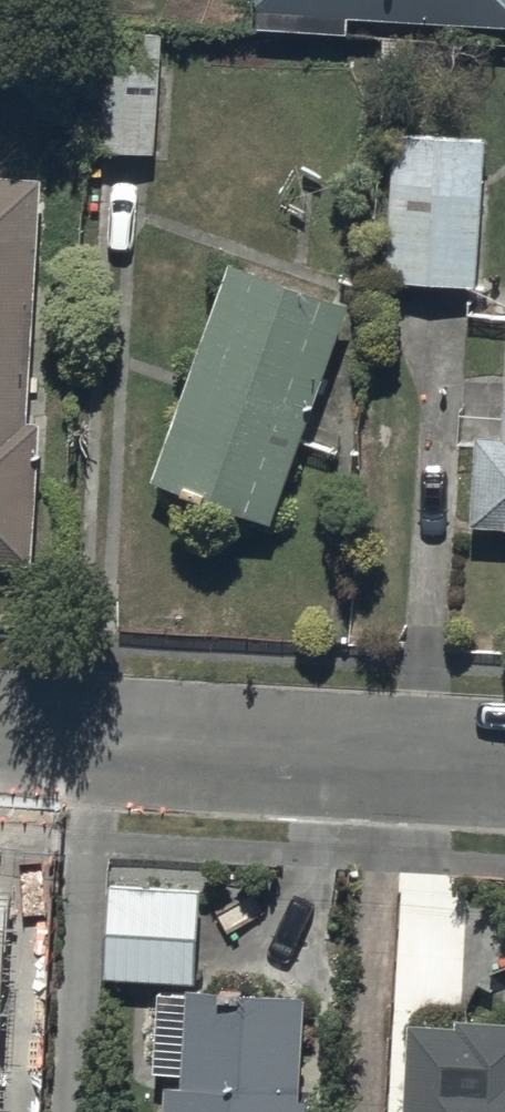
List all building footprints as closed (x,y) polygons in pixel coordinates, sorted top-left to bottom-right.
[(255,32),(346,35),(347,22),(504,27),(504,0),(256,0),(255,32)] [(98,35),(90,152),(151,155),(157,38),(98,35)] [(392,142),(387,286),(474,288),(479,144),(392,142)] [(26,424),(32,180),(0,179),(0,565),(32,566),(36,424),(26,424)] [(227,265),(148,484),(267,527),(346,308),(227,265)] [(499,434),(473,433),(468,525),(504,527),(504,321),(499,434)] [(105,879),(101,969),(193,971),(195,881),(105,879)] [(156,977),(152,1068),(161,1068),(159,1111),(298,1111),(303,982),(156,977)] [(409,1005),(402,1111),(504,1111),(504,1011),(409,1005)]
